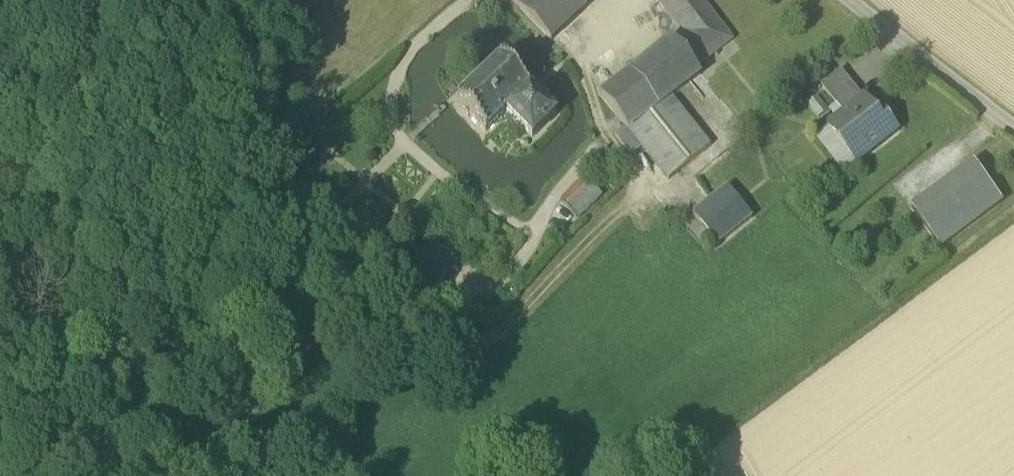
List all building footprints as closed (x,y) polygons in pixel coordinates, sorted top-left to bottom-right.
[(520,8),(529,0),(513,0),(520,8)] [(520,8),(551,41),(594,0),(529,0),(520,8)] [(671,42),(694,71),(733,40),(702,0),(657,0),(683,32),(671,42)] [(698,77),(694,71),(671,42),(601,98),(626,129),(629,132),(671,99),(698,77)] [(507,113),(532,138),(556,116),(501,60),(457,103),(486,132),(507,113)] [(822,88),(844,116),(864,100),(842,72),(822,88)] [(711,148),(671,99),(629,132),(643,149),(668,182),(711,148)] [(827,130),(856,166),(898,132),(885,116),(881,119),(865,100),(864,100),(844,116),(827,130)] [(616,138),(632,158),(643,149),(629,132),(626,129),(616,138)] [(973,165),(912,210),(940,247),(1001,202),(973,165)] [(566,199),(586,216),(606,194),(586,177),(566,199)] [(693,215),(718,247),(752,219),(728,188),(693,215)] [(413,273),(434,291),(459,261),(438,243),(413,273)]
